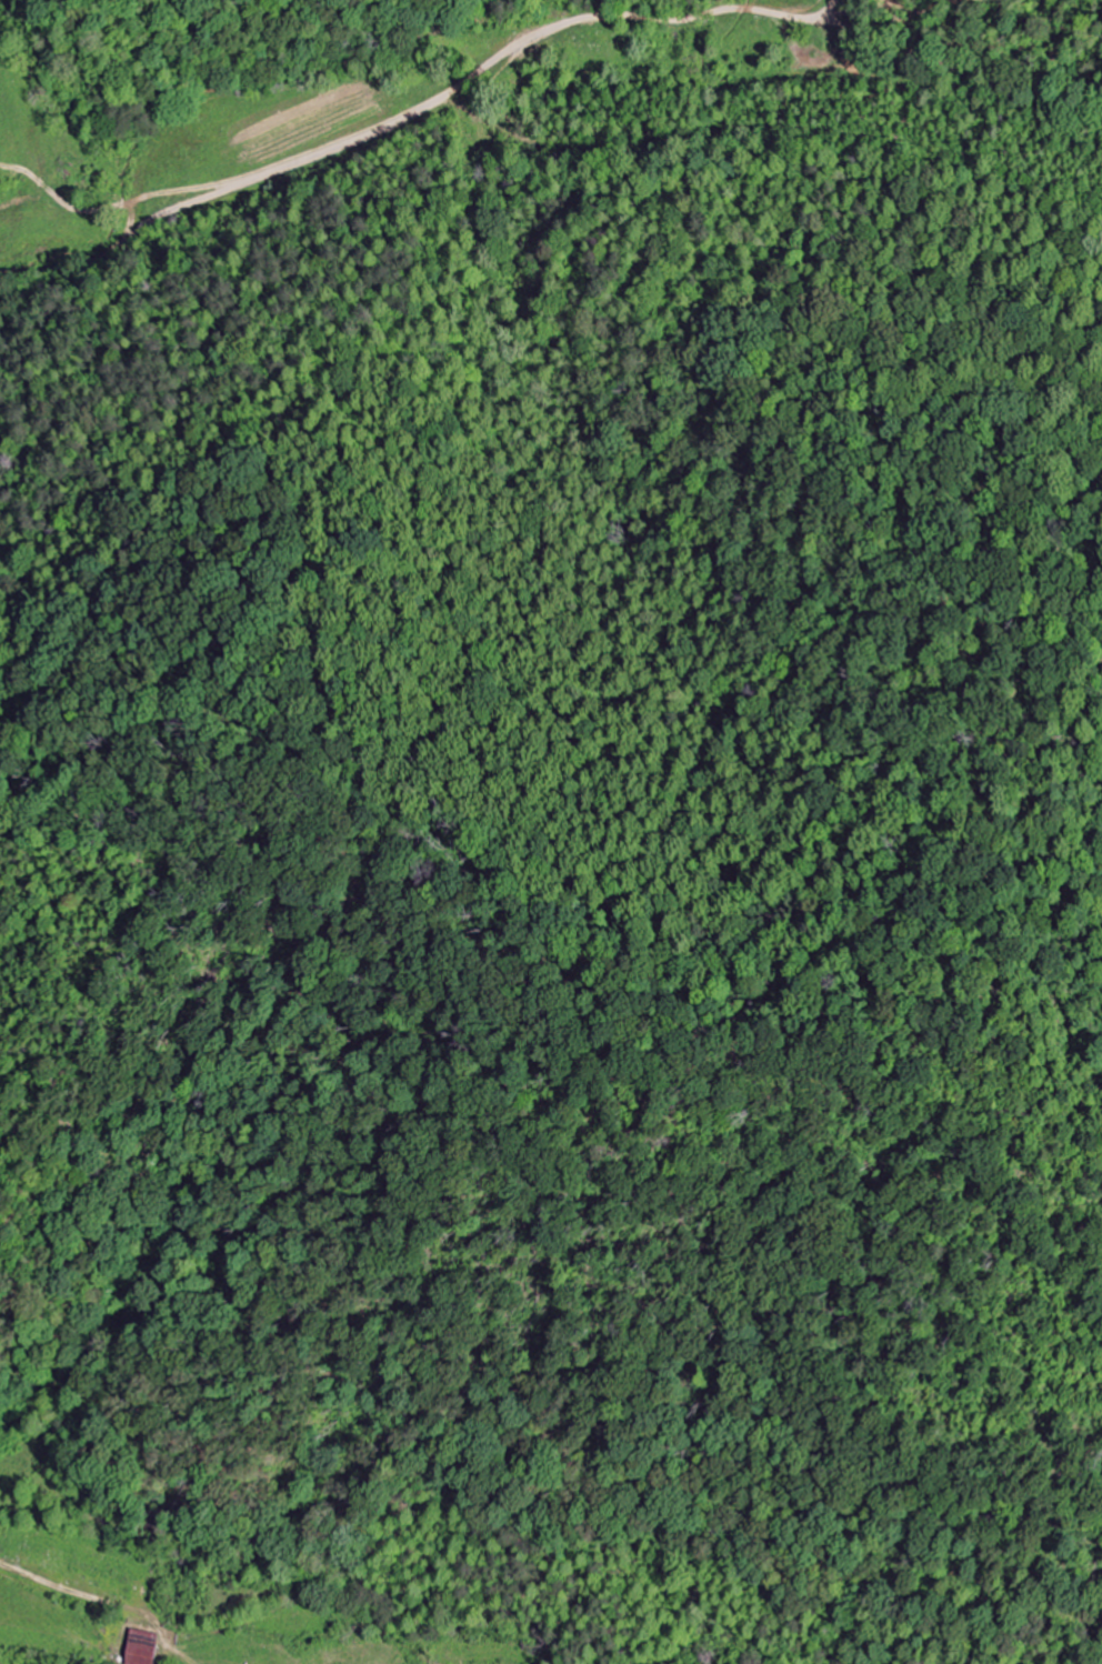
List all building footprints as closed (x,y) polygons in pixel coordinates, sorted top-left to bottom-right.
[(135,1635),(127,1663),(156,1663),(163,1643),(135,1635)]
